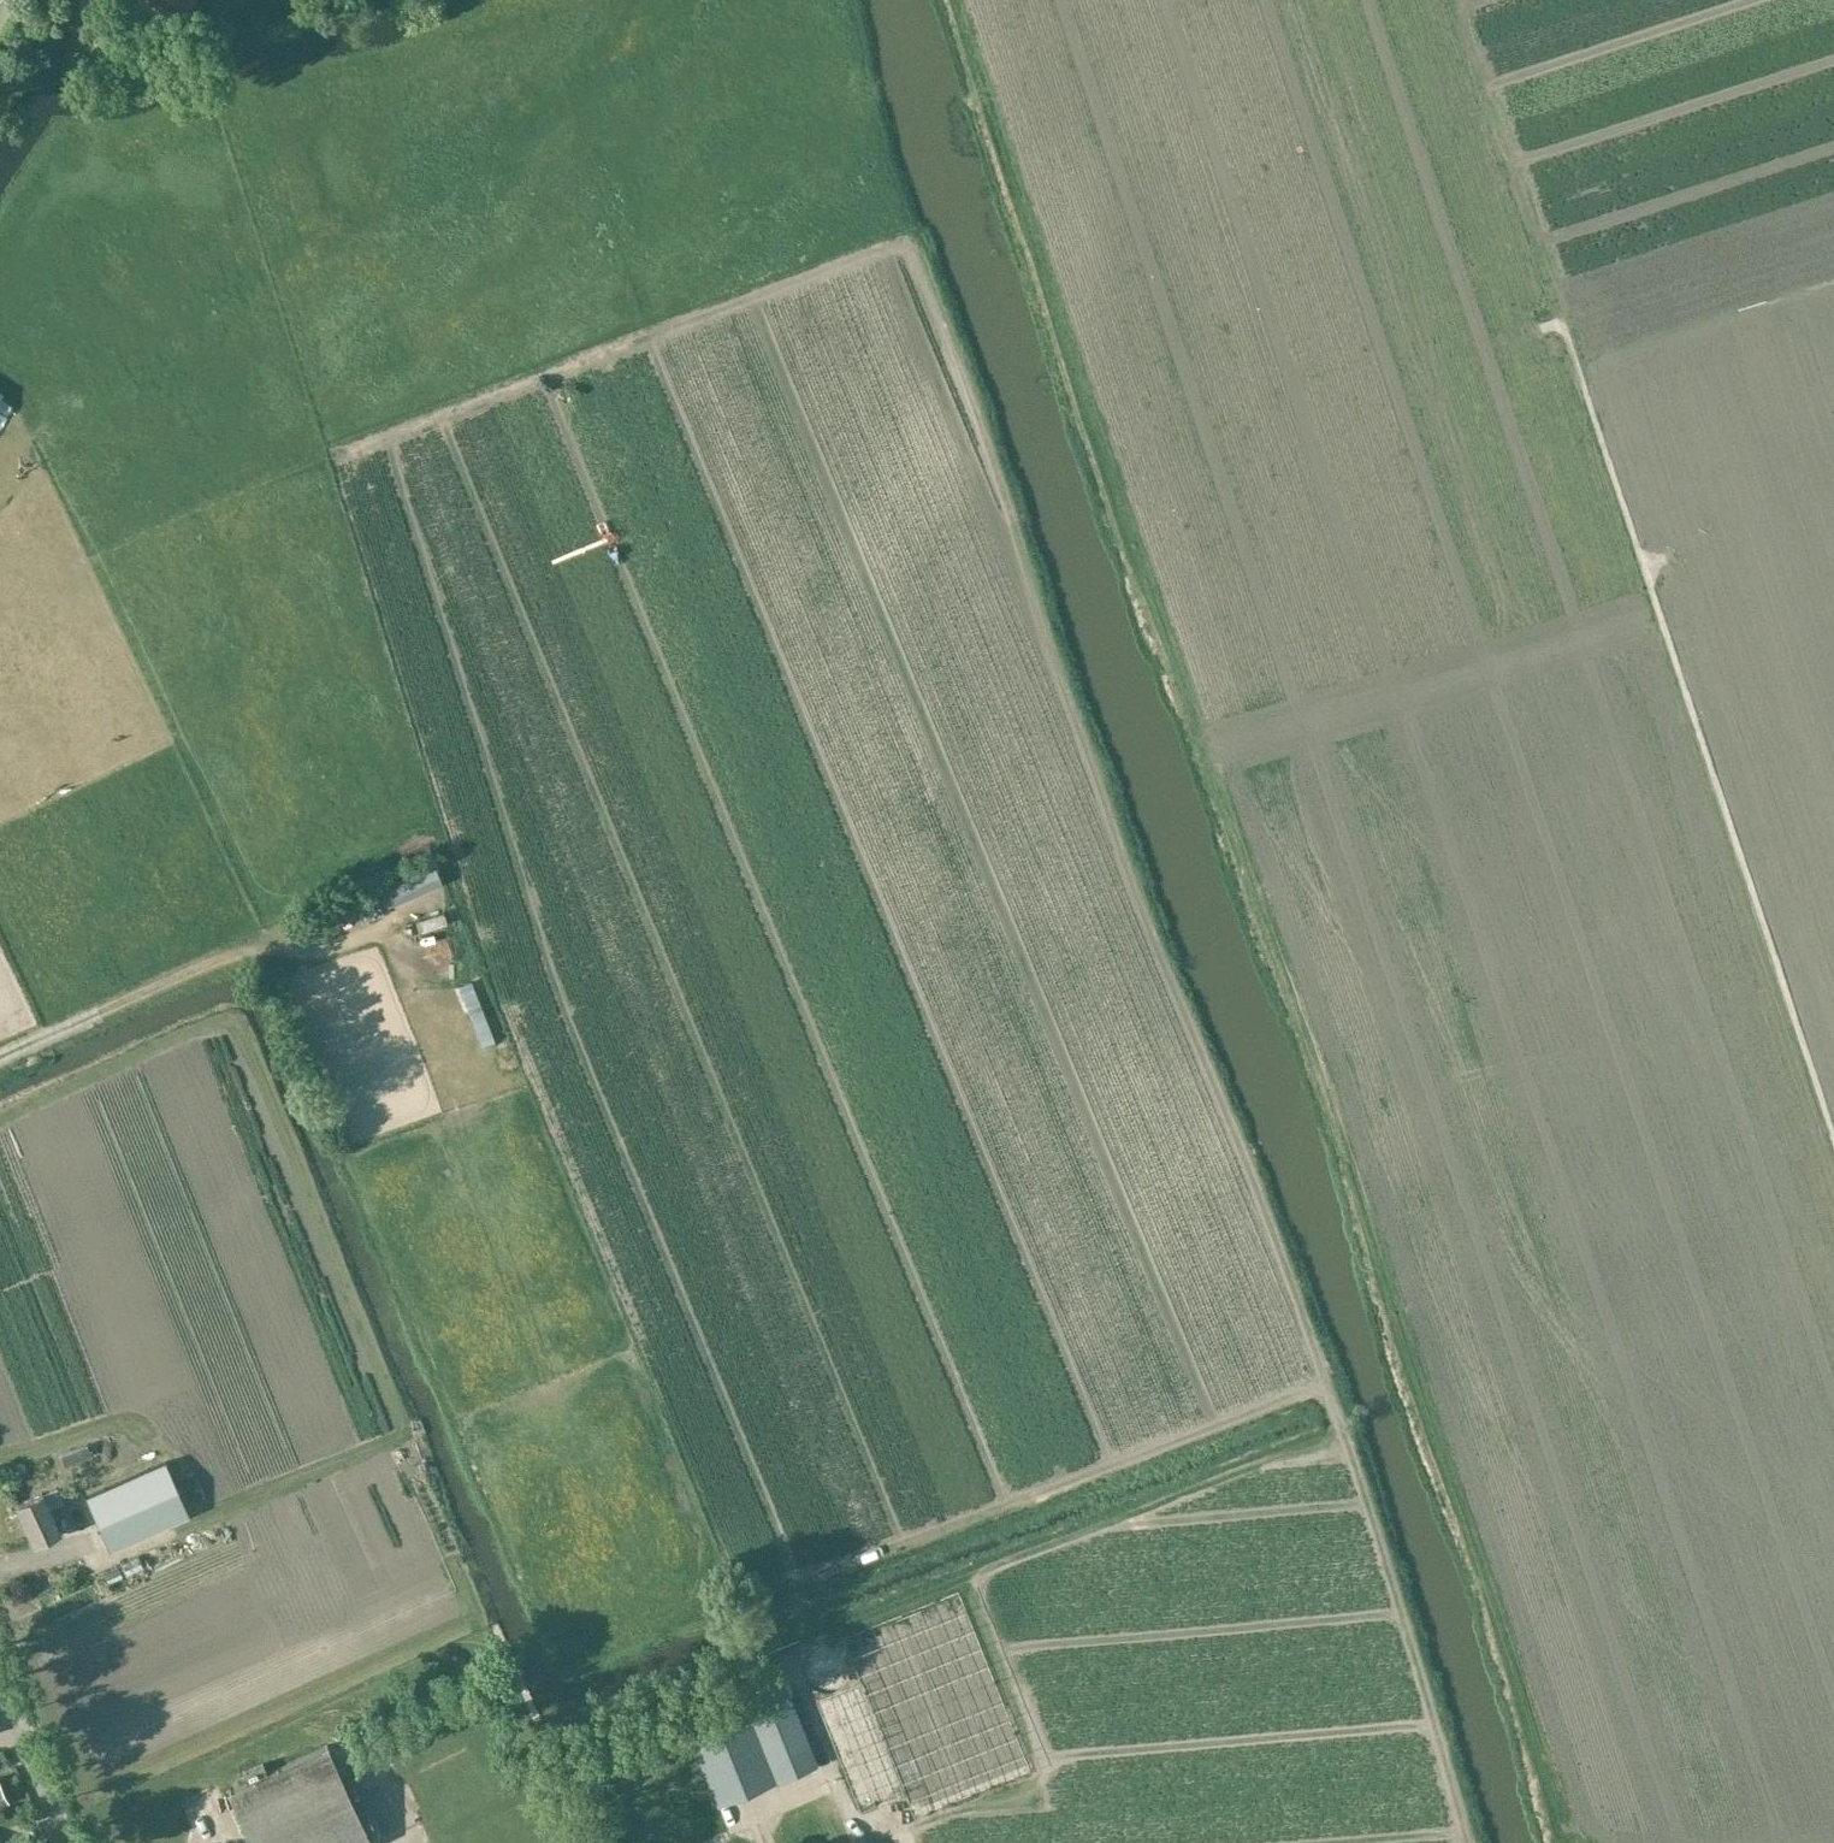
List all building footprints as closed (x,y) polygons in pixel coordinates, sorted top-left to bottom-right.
[(179,23),(193,0),(142,0),(179,23)] [(88,1502),(108,1548),(177,1517),(159,1471),(88,1502)] [(49,1508),(63,1501),(56,1487),(43,1493),(42,1492),(16,1504),(33,1543),(60,1530),(49,1508)] [(959,1593),(842,1639),(860,1684),(816,1702),(859,1811),(904,1792),(915,1819),(1030,1774),(959,1593)] [(846,1667),(847,1661),(846,1653),(843,1648),(841,1644),(834,1639),(828,1636),(824,1635),(814,1636),(808,1639),(804,1642),(802,1645),(798,1650),(796,1656),(796,1660),(796,1665),(798,1670),(801,1676),(807,1682),(810,1684),(819,1686),(826,1686),(832,1684),(838,1680),(841,1676),(844,1672),(846,1667)] [(716,1804),(817,1762),(781,1674),(738,1691),(737,1690),(680,1713),(716,1804)] [(327,1744),(228,1790),(252,1842),(372,1842),(327,1744)]
